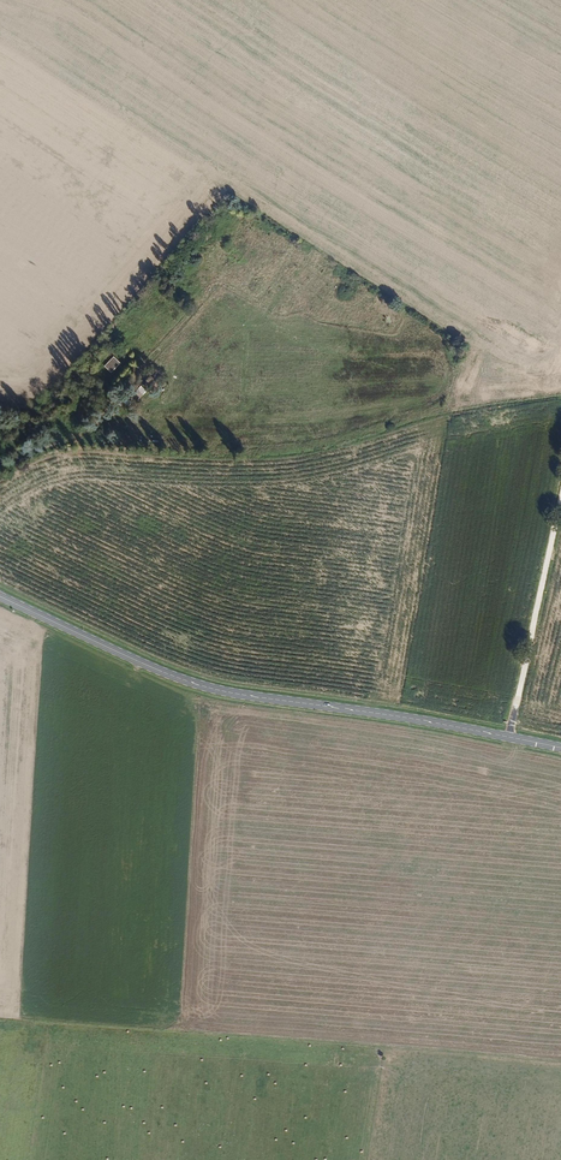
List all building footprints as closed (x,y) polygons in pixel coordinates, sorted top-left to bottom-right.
[(104,366),(111,372),(121,363),(114,356),(104,366)] [(137,389),(143,395),(147,390),(141,385),(137,389)]
